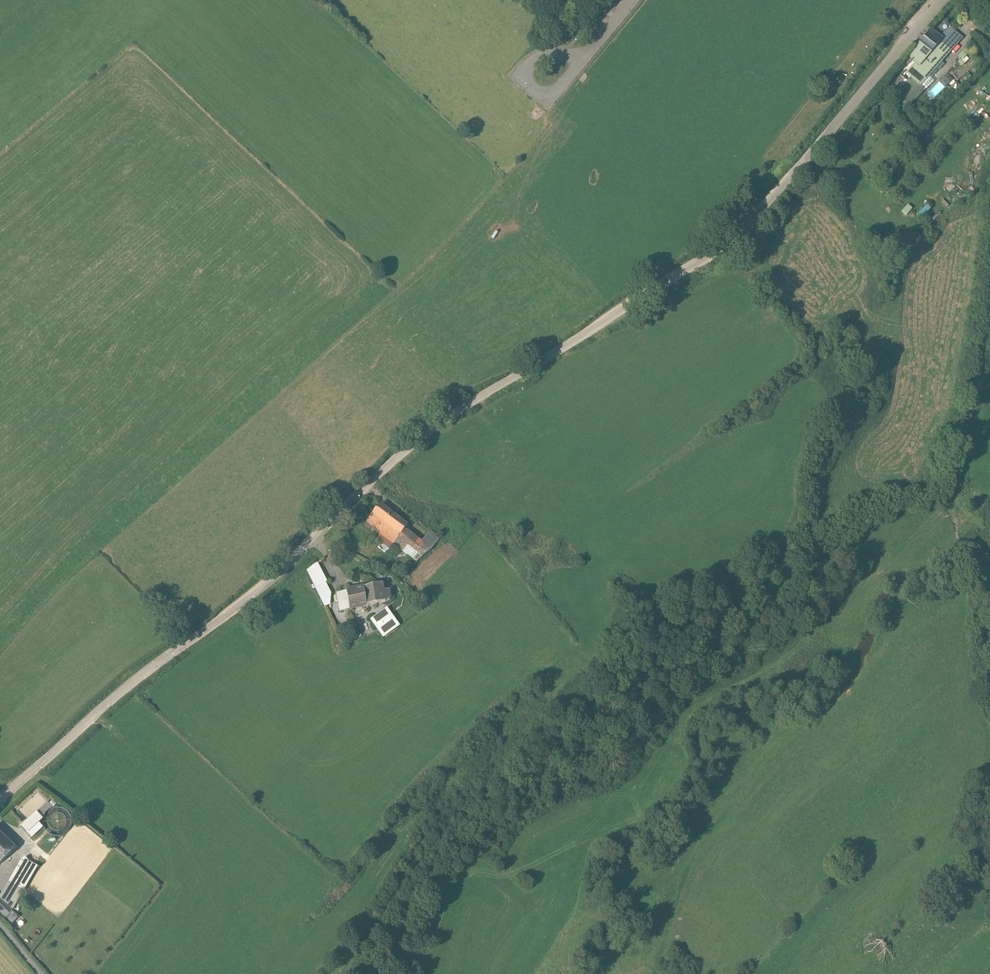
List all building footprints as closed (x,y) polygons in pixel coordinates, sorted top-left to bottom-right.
[(948,31),(939,42),(941,44),(939,46),(950,55),(961,42),(948,31)] [(906,62),(913,68),(904,78),(909,82),(892,100),(898,106),(891,114),(899,121),(905,115),(924,95),(919,91),(950,55),(939,46),(941,44),(939,42),(930,34),(906,62)] [(430,534),(420,546),(405,534),(409,528),(381,506),(363,529),(391,551),(394,547),(420,568),(431,554),(430,554),(440,542),(430,534)] [(330,607),(330,596),(324,585),(327,584),(318,567),(307,572),(315,590),(321,600),(325,609),(330,607)] [(383,589),(364,592),(363,590),(344,594),(336,595),(340,614),(348,613),(349,616),(367,612),(367,610),(376,610),(385,606),(383,589)] [(387,612),(372,623),(383,638),(398,627),(387,612)] [(34,838),(46,827),(42,823),(46,819),(39,811),(23,826),(34,838)] [(0,834),(0,867),(0,868),(17,850),(0,834)] [(0,895),(0,918),(8,926),(16,917),(12,912),(37,865),(22,858),(0,895)]
